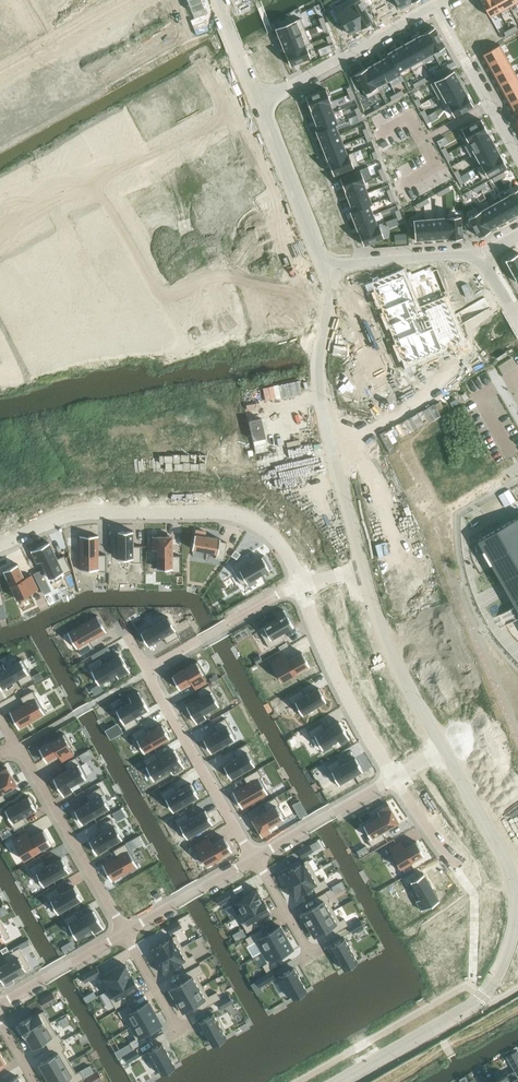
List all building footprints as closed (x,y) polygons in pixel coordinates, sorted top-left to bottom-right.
[(348,5),(361,28),(372,22),(364,7),(368,5),(366,0),(357,0),(348,5)] [(491,16),(494,14),(500,11),(494,0),(482,0),(491,16)] [(500,11),(505,8),(509,6),(505,0),(494,0),(500,11)] [(335,7),(331,10),(333,13),(337,22),(341,19),(349,34),(361,28),(348,5),(337,11),(335,7)] [(194,14),(174,25),(181,38),(201,27),(194,14)] [(296,20),(275,28),(279,36),(280,38),(280,40),(305,31),(300,18),(296,20)] [(0,23),(0,40),(4,48),(16,41),(5,20),(0,23)] [(171,21),(159,28),(171,49),(183,43),(183,42),(181,38),(174,25),(171,21)] [(434,27),(422,34),(432,53),(445,46),(434,27)] [(305,31),(280,40),(283,48),(284,50),(285,52),(310,42),(305,31)] [(418,36),(411,40),(424,63),(422,59),(432,53),(422,34),(420,35),(418,36)] [(142,40),(130,47),(142,68),(154,61),(142,40)] [(402,45),(399,46),(410,65),(412,70),(424,63),(411,40),(404,44),(402,45)] [(310,42),(285,52),(290,65),(294,64),(296,63),(310,57),(306,45),(310,43),(310,42)] [(395,49),(388,53),(389,55),(399,74),(400,74),(399,71),(410,65),(399,46),(397,47),(395,49)] [(498,47),(483,55),(488,64),(503,56),(505,55),(500,46),(498,47)] [(130,47),(118,54),(130,75),(142,68),(130,47)] [(380,60),(378,61),(388,80),(399,74),(389,55),(382,59),(380,60)] [(503,56),(488,64),(493,74),(509,65),(511,64),(505,55),(503,56)] [(376,62),(367,67),(378,86),(388,80),(378,61),(376,62)] [(99,62),(87,68),(99,89),(111,83),(99,62)] [(509,65),(493,74),(498,84),(514,75),(516,74),(511,64),(509,65)] [(362,70),(354,74),(368,98),(380,91),(377,86),(378,86),(367,67),(366,67),(364,69),(362,70)] [(87,68),(75,75),(87,96),(99,89),(87,68)] [(454,70),(430,83),(437,95),(460,82),(454,70)] [(498,84),(504,94),(517,86),(517,78),(516,74),(514,75),(498,84)] [(460,82),(437,95),(443,107),(448,104),(467,94),(460,82)] [(57,85),(45,91),(57,112),(69,106),(57,85)] [(504,94),(509,103),(517,98),(517,86),(504,94)] [(325,88),(305,97),(306,97),(310,109),(311,110),(329,102),(331,102),(325,88)] [(467,94),(448,104),(454,116),(473,105),(467,94)] [(509,103),(514,113),(517,110),(517,98),(509,103)] [(329,102),(311,110),(314,119),(314,120),(333,112),(329,102)] [(333,112),(314,120),(314,119),(315,122),(316,124),(318,129),(316,130),(316,131),(335,124),(337,123),(333,112)] [(0,119),(0,137),(4,144),(16,138),(4,117),(0,119)] [(481,119),(462,130),(468,141),(463,144),(464,145),(487,131),(481,119)] [(335,124),(316,131),(318,137),(319,139),(320,141),(339,134),(335,124)] [(487,131),(464,145),(470,156),(494,143),(487,131)] [(339,134),(320,141),(323,147),(323,149),(324,152),(343,144),(339,134)] [(494,143),(470,156),(475,153),(481,164),(500,154),(494,143)] [(343,144),(324,152),(327,157),(328,160),(328,161),(347,154),(343,144)] [(347,154),(328,161),(329,164),(330,167),(333,174),(333,175),(358,165),(353,152),(347,154)] [(481,164),(476,167),(483,179),(506,166),(500,154),(481,164)] [(360,169),(340,177),(340,178),(343,185),(344,188),(345,191),(364,183),(363,183),(365,182),(360,169)] [(364,183),(345,191),(347,195),(348,198),(349,200),(367,193),(364,183)] [(508,193),(509,195),(517,212),(517,188),(508,193)] [(367,193),(349,200),(351,206),(352,208),(353,210),(350,211),(350,212),(372,203),(367,193)] [(499,200),(509,218),(515,215),(517,213),(517,212),(509,195),(499,200)] [(499,200),(490,205),(499,223),(505,220),(507,219),(509,218),(499,200)] [(372,203),(350,212),(353,217),(354,220),(354,222),(373,214),(369,204),(372,204),(372,203)] [(490,205),(480,211),(491,230),(491,229),(490,228),(495,225),(498,224),(499,223),(490,205)] [(480,211),(468,217),(475,229),(479,236),(491,230),(480,211)] [(373,214),(354,222),(357,228),(358,230),(358,232),(377,224),(373,214)] [(461,216),(447,217),(449,238),(462,237),(461,216)] [(447,217),(436,218),(438,238),(444,237),(447,237),(448,237),(448,239),(449,238),(447,217)] [(436,218),(425,219),(427,239),(433,238),(435,238),(438,238),(436,218)] [(425,219),(413,220),(415,240),(422,239),(424,239),(427,239),(425,219)] [(377,224),(358,232),(363,245),(384,237),(378,224),(377,224)] [(505,260),(506,260),(517,282),(517,283),(517,252),(517,253),(506,259),(505,260)] [(392,270),(363,281),(397,364),(456,341),(423,261),(402,270),(401,266),(392,270)] [(265,399),(302,392),(299,380),(263,387),(265,399)] [(254,452),(268,450),(264,417),(251,419),(254,452)] [(500,494),(505,504),(515,500),(510,489),(500,494)] [(476,542),(513,606),(504,612),(511,625),(517,620),(517,517),(476,542)] [(133,530),(118,531),(118,560),(132,560),(132,562),(141,562),(141,546),(133,546),(133,530)] [(195,530),(192,549),(217,553),(216,558),(224,560),(227,543),(220,541),(220,539),(205,536),(206,532),(195,530)] [(80,535),(79,535),(79,536),(80,536),(80,569),(80,570),(80,569),(97,568),(97,571),(106,571),(106,554),(98,554),(98,536),(98,535),(98,536),(80,536),(80,535)] [(152,536),(152,549),(153,549),(157,549),(157,568),(172,568),(172,572),(180,572),(180,555),(172,555),(172,538),(172,536),(169,536),(152,536)] [(31,550),(31,551),(37,563),(41,560),(49,577),(50,578),(62,571),(63,573),(71,570),(64,555),(57,558),(51,546),(49,542),(38,548),(38,547),(37,547),(37,548),(31,551),(31,550)] [(235,550),(231,555),(237,559),(240,554),(235,550)] [(246,557),(231,566),(242,585),(247,582),(249,586),(257,581),(255,577),(271,568),(264,555),(250,563),(246,557)] [(18,563),(3,570),(17,599),(38,589),(31,574),(24,578),(18,563)] [(277,618),(259,629),(270,648),(285,640),(281,633),(293,626),(284,610),(275,614),(277,618)] [(68,632),(67,632),(68,633),(68,632),(77,647),(76,648),(77,648),(81,654),(94,647),(90,641),(105,632),(106,631),(105,631),(96,616),(97,616),(97,615),(96,616),(68,632)] [(168,616),(140,632),(148,645),(163,636),(167,643),(179,636),(168,616)] [(286,642),(278,646),(280,650),(288,646),(286,642)] [(286,651),(275,658),(278,665),(286,679),(310,665),(302,651),(290,658),(286,651)] [(100,656),(86,664),(90,671),(92,670),(99,682),(98,683),(99,683),(116,673),(118,678),(129,671),(129,672),(130,671),(130,670),(129,671),(126,665),(126,664),(125,665),(119,654),(115,656),(104,662),(100,656)] [(0,665),(0,685),(2,688),(17,679),(21,686),(33,679),(22,659),(5,668),(3,664),(0,665)] [(197,660),(172,675),(179,689),(191,682),(195,689),(207,682),(203,675),(205,674),(197,660)] [(200,697),(186,705),(194,718),(196,723),(206,717),(203,713),(220,703),(212,690),(209,684),(196,691),(200,697)] [(302,688),(291,694),(295,700),(302,714),(326,700),(319,687),(306,694),(302,688)] [(24,704),(10,712),(19,728),(45,713),(32,690),(20,697),(24,704)] [(131,701),(114,710),(122,724),(126,730),(138,723),(134,717),(148,709),(138,691),(128,697),(131,701)] [(216,731),(203,739),(211,752),(236,737),(225,717),(212,724),(216,731)] [(321,722),(311,727),(315,734),(322,748),(337,739),(339,743),(348,738),(346,734),(339,721),(325,728),(321,722)] [(143,726),(131,733),(142,753),(169,737),(162,724),(147,733),(143,726)] [(64,733),(39,748),(46,762),(58,755),(62,762),(74,755),(70,748),(72,747),(64,733)] [(236,758),(223,765),(231,778),(256,764),(249,751),(251,750),(247,743),(233,751),(236,758)] [(154,752),(142,759),(146,765),(145,766),(146,766),(153,778),(153,779),(154,779),(154,778),(170,769),(173,773),(183,767),(184,767),(184,766),(184,767),(180,761),(181,761),(181,760),(180,760),(174,750),(170,752),(158,758),(154,752)] [(67,770),(54,778),(60,789),(64,796),(73,790),(71,786),(87,776),(76,757),(63,764),(67,770)] [(338,757),(327,763),(331,770),(339,783),(362,770),(355,757),(342,764),(338,757)] [(6,800),(2,794),(15,786),(16,782),(7,767),(0,771),(0,804),(6,800)] [(233,791),(232,792),(233,792),(234,792),(242,807),(241,808),(242,808),(269,793),(260,777),(262,776),(257,769),(243,777),(247,784),(233,791)] [(174,784),(159,792),(164,799),(166,798),(173,811),(198,796),(191,783),(178,791),(174,784)] [(89,802),(74,810),(82,823),(109,808),(102,795),(104,794),(100,787),(86,795),(89,802)] [(28,796),(3,811),(14,831),(27,823),(23,817),(36,809),(28,796)] [(267,810),(252,819),(262,836),(271,831),(269,827),(285,817),(278,805),(279,804),(275,796),(263,804),(267,810)] [(382,813),(367,822),(375,835),(378,842),(388,836),(384,829),(398,821),(391,808),(388,804),(380,809),(382,813)] [(186,812),(173,819),(185,839),(212,823),(205,810),(190,818),(186,812)] [(102,832),(89,840),(96,853),(122,839),(111,819),(98,826),(102,832)] [(26,832),(12,840),(23,860),(51,844),(43,830),(29,838),(26,832)] [(208,837),(194,844),(206,865),(232,850),(224,836),(212,843),(208,837)] [(401,841),(389,847),(392,854),(401,867),(424,854),(416,841),(404,847),(401,841)] [(117,857),(103,865),(112,881),(138,866),(125,843),(113,850),(117,857)] [(309,844),(298,851),(301,858),(313,851),(309,844)] [(42,860),(28,868),(32,875),(34,874),(41,887),(69,871),(61,858),(46,866),(42,860)] [(288,871),(281,875),(287,886),(314,871),(307,860),(300,864),(288,870),(288,871)] [(415,869),(403,876),(407,883),(411,881),(421,897),(415,900),(421,910),(427,907),(440,899),(424,873),(419,876),(415,869)] [(314,871),(287,886),(294,898),(313,887),(316,893),(328,886),(324,879),(320,882),(314,871)] [(131,879),(123,885),(134,903),(142,897),(131,879)] [(57,887),(44,894),(56,914),(81,899),(74,886),(61,894),(57,887)] [(241,898),(231,904),(237,915),(263,900),(257,889),(248,894),(243,896),(241,898)] [(228,891),(216,898),(220,905),(232,898),(228,891)] [(317,905),(301,914),(307,925),(333,910),(327,900),(329,898),(325,892),(313,899),(317,905)] [(263,900),(237,915),(247,932),(259,926),(256,920),(270,911),(263,900)] [(75,911),(63,918),(74,938),(91,929),(94,933),(103,928),(99,921),(93,910),(79,918),(75,911)] [(333,910),(307,925),(314,937),(332,926),(336,932),(348,925),(344,918),(339,921),(333,910)] [(10,937),(0,919),(0,942),(10,937)] [(178,920),(166,927),(170,933),(182,926),(178,920)] [(360,920),(348,927),(352,933),(364,926),(360,920)] [(261,929),(245,938),(249,945),(255,941),(261,952),(287,937),(280,926),(264,935),(261,929)] [(157,946),(149,950),(156,962),(182,947),(176,935),(168,940),(168,939),(157,946)] [(287,937),(261,952),(267,963),(262,965),(266,972),(278,965),(275,959),(293,948),(287,937)] [(345,938),(330,946),(335,954),(338,960),(343,968),(357,960),(355,956),(357,955),(349,940),(346,942),(346,940),(345,938)] [(182,947),(156,962),(162,973),(170,969),(181,963),(184,968),(196,961),(193,955),(188,957),(182,947)] [(0,967),(0,977),(5,986),(14,981),(12,978),(30,967),(19,948),(4,956),(8,963),(0,967)] [(110,973),(99,979),(106,991),(132,976),(125,964),(116,969),(112,972),(110,973)] [(185,980),(169,989),(176,1001),(202,986),(196,975),(203,971),(199,965),(182,974),(185,980)] [(96,967),(81,976),(84,982),(100,973),(96,967)] [(281,979),(279,980),(288,995),(290,994),(292,997),(306,989),(301,981),(298,975),(293,968),(279,976),(281,979)] [(271,971),(255,980),(259,987),(275,978),(271,971)] [(132,976),(106,991),(116,1008),(127,1001),(124,995),(138,987),(132,976)] [(202,986),(176,1001),(182,1012),(201,1001),(204,1007),(220,998),(216,992),(208,996),(202,986)] [(52,992),(40,999),(45,1007),(57,1000),(52,992)] [(229,995),(217,1002),(221,1009),(233,1002),(229,995)] [(129,1005),(118,1011),(121,1018),(123,1017),(129,1027),(155,1012),(149,1001),(133,1010),(129,1005)] [(20,1024),(18,1025),(25,1037),(50,1023),(43,1011),(32,1017),(32,1016),(19,1023),(20,1024)] [(135,1038),(129,1042),(133,1048),(147,1040),(143,1035),(162,1024),(155,1012),(129,1027),(135,1038)] [(213,1014),(199,1022),(203,1029),(203,1030),(207,1036),(211,1043),(225,1035),(223,1032),(226,1031),(217,1016),(215,1017),(213,1014)] [(50,1023),(25,1037),(25,1038),(26,1037),(33,1048),(45,1041),(49,1049),(63,1041),(58,1033),(56,1034),(50,1023)] [(53,1056),(38,1064),(45,1076),(70,1062),(63,1051),(65,1049),(61,1042),(63,1041),(49,1049),(53,1056)] [(150,1055),(148,1056),(156,1071),(158,1069),(160,1073),(168,1069),(174,1065),(170,1057),(167,1051),(166,1051),(162,1043),(148,1051),(149,1053),(150,1055)] [(136,1049),(124,1056),(128,1062),(140,1055),(136,1049)] [(45,1076),(48,1081),(62,1081),(68,1078),(70,1081),(78,1081),(85,1078),(80,1071),(76,1073),(70,1062),(45,1076)] [(497,1080),(498,1081),(517,1081),(517,1077),(516,1075),(514,1070),(497,1080)] [(86,1078),(88,1081),(98,1081),(102,1079),(98,1071),(86,1078)]
